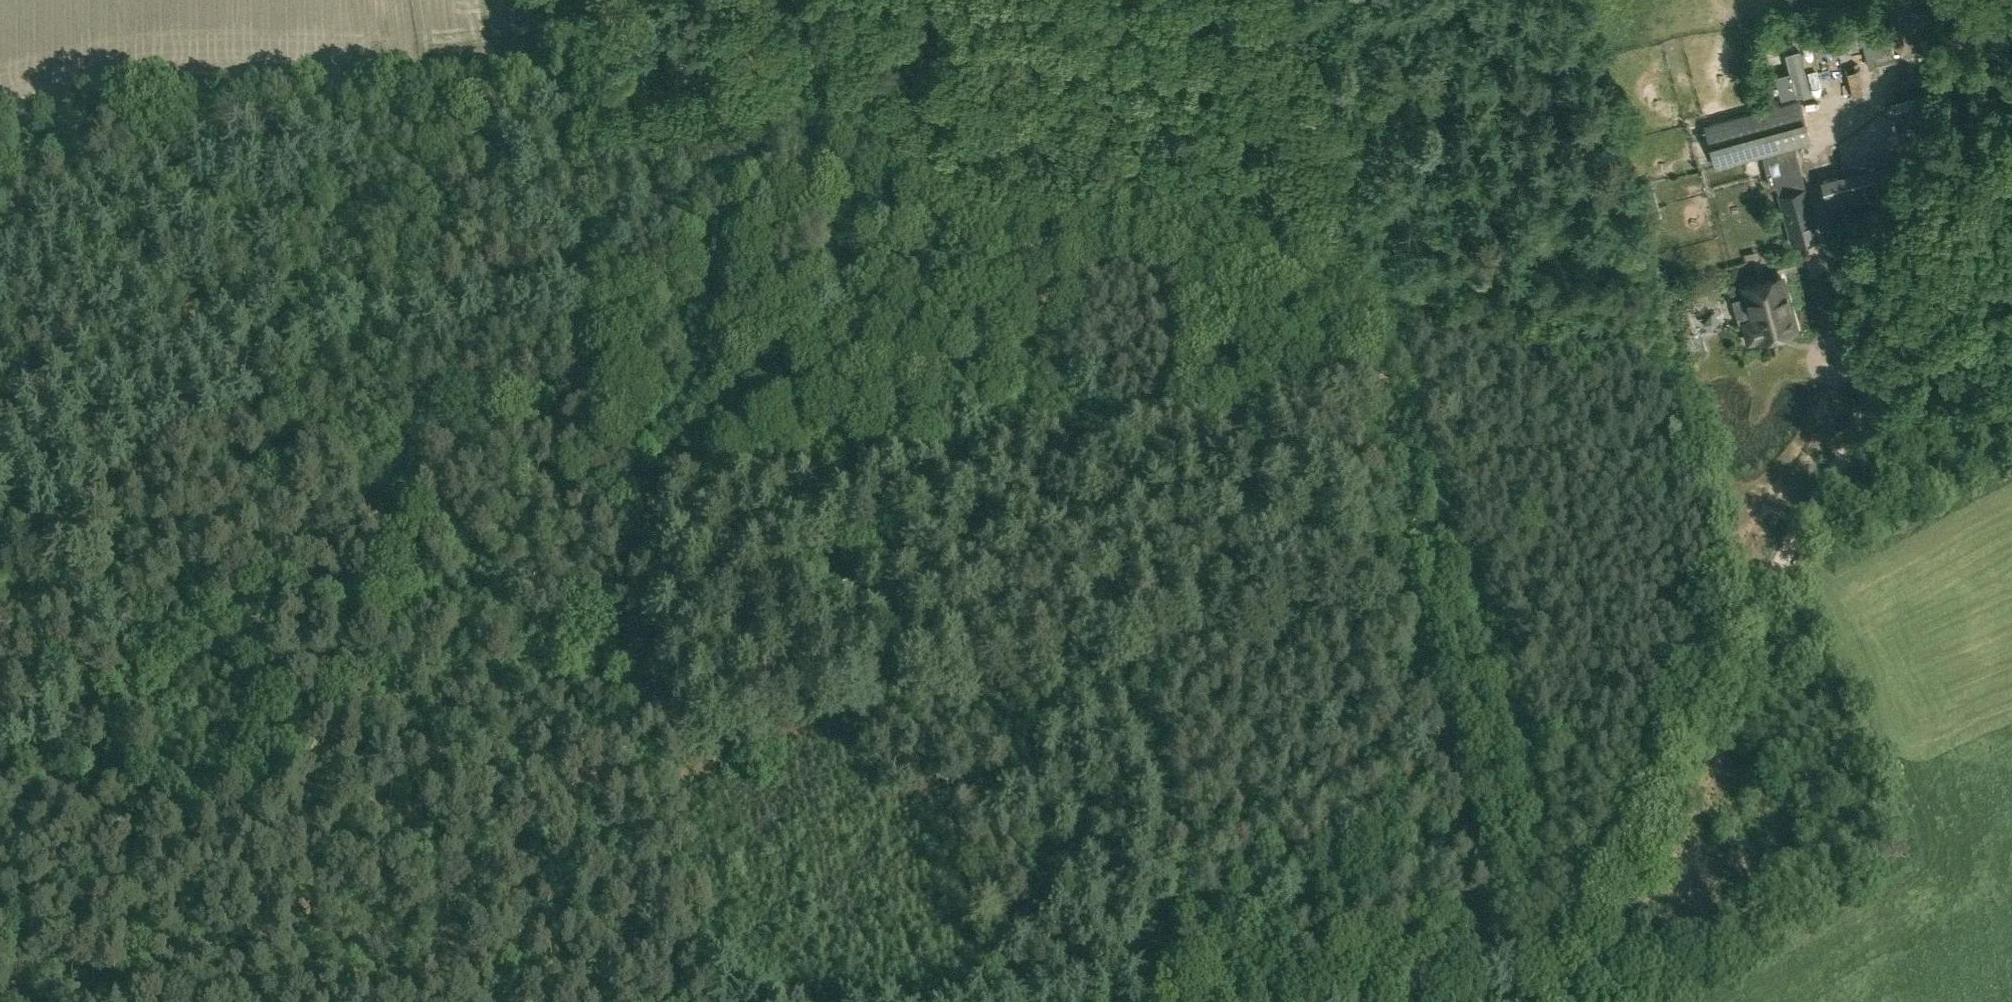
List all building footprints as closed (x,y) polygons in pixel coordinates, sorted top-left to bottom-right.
[(1886,24),(1892,46),(1905,42),(1899,21),(1886,24)] [(1769,43),(1772,51),(1783,48),(1781,40),(1769,43)] [(1786,53),(1796,95),(1811,91),(1800,49),(1786,53)] [(1902,75),(1900,50),(1876,51),(1877,76),(1902,75)] [(1811,140),(1800,99),(1705,125),(1716,166),(1811,140)] [(1767,155),(1762,157),(1770,186),(1777,185),(1780,196),(1805,189),(1806,188),(1804,182),(1796,148),(1779,152),(1767,155)] [(1907,188),(1900,160),(1822,181),(1830,208),(1907,188)] [(1805,189),(1780,196),(1793,243),(1818,236),(1805,189)] [(1744,287),(1753,319),(1744,322),(1750,341),(1796,328),(1781,277),(1744,287)]
